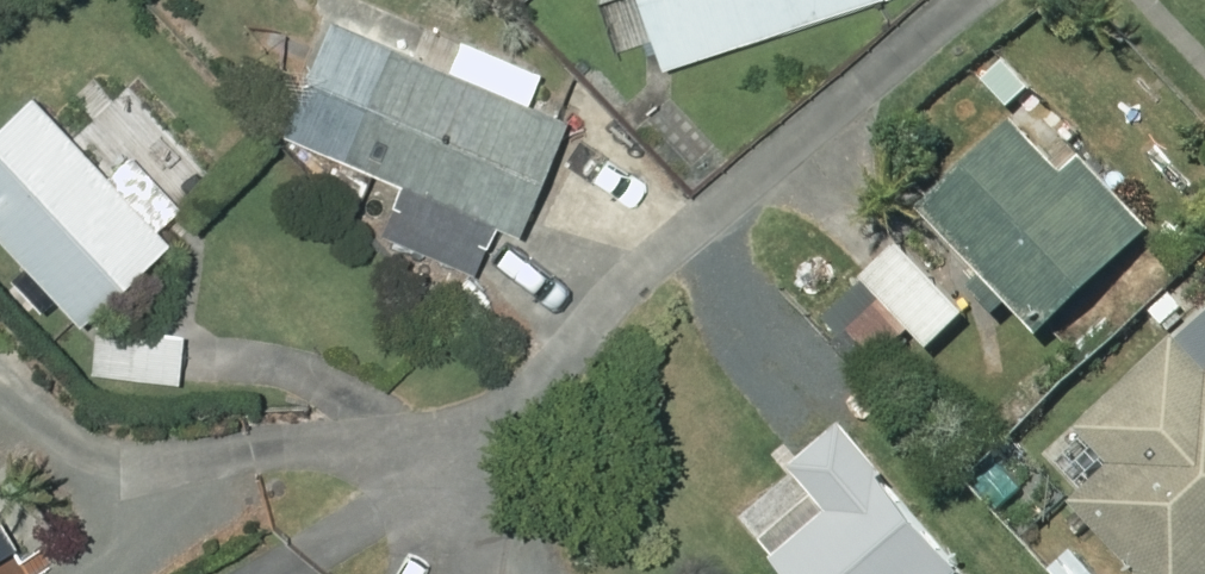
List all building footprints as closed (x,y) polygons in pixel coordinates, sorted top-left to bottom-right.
[(655,63),(849,0),(634,0),(655,63)] [(396,182),(375,231),(468,271),(489,222),(512,232),(559,116),(522,100),(535,69),(456,35),(444,63),(326,13),(276,131),(396,182)] [(174,203),(122,148),(98,171),(24,91),(0,113),(0,242),(16,259),(0,274),(0,275),(30,307),(46,293),(72,321),(162,238),(149,225),(174,203)] [(1007,119),(912,210),(1032,335),(1144,229),(1074,155),(1057,171),(1007,119)] [(856,278),(925,349),(961,313),(894,242),(856,278)] [(1131,356),(1204,432),(1204,285),(1131,356)] [(905,331),(875,302),(829,343),(857,374),(905,331)] [(87,373),(174,380),(178,331),(91,324),(87,373)] [(769,560),(781,573),(952,573),(957,570),(835,426),(786,467),(825,513),(769,560)] [(1086,505),(1153,573),(1157,573),(1204,528),(1204,484),(1158,435),(1086,505)] [(1002,451),(974,477),(992,497),(1021,471),(1002,451)]
